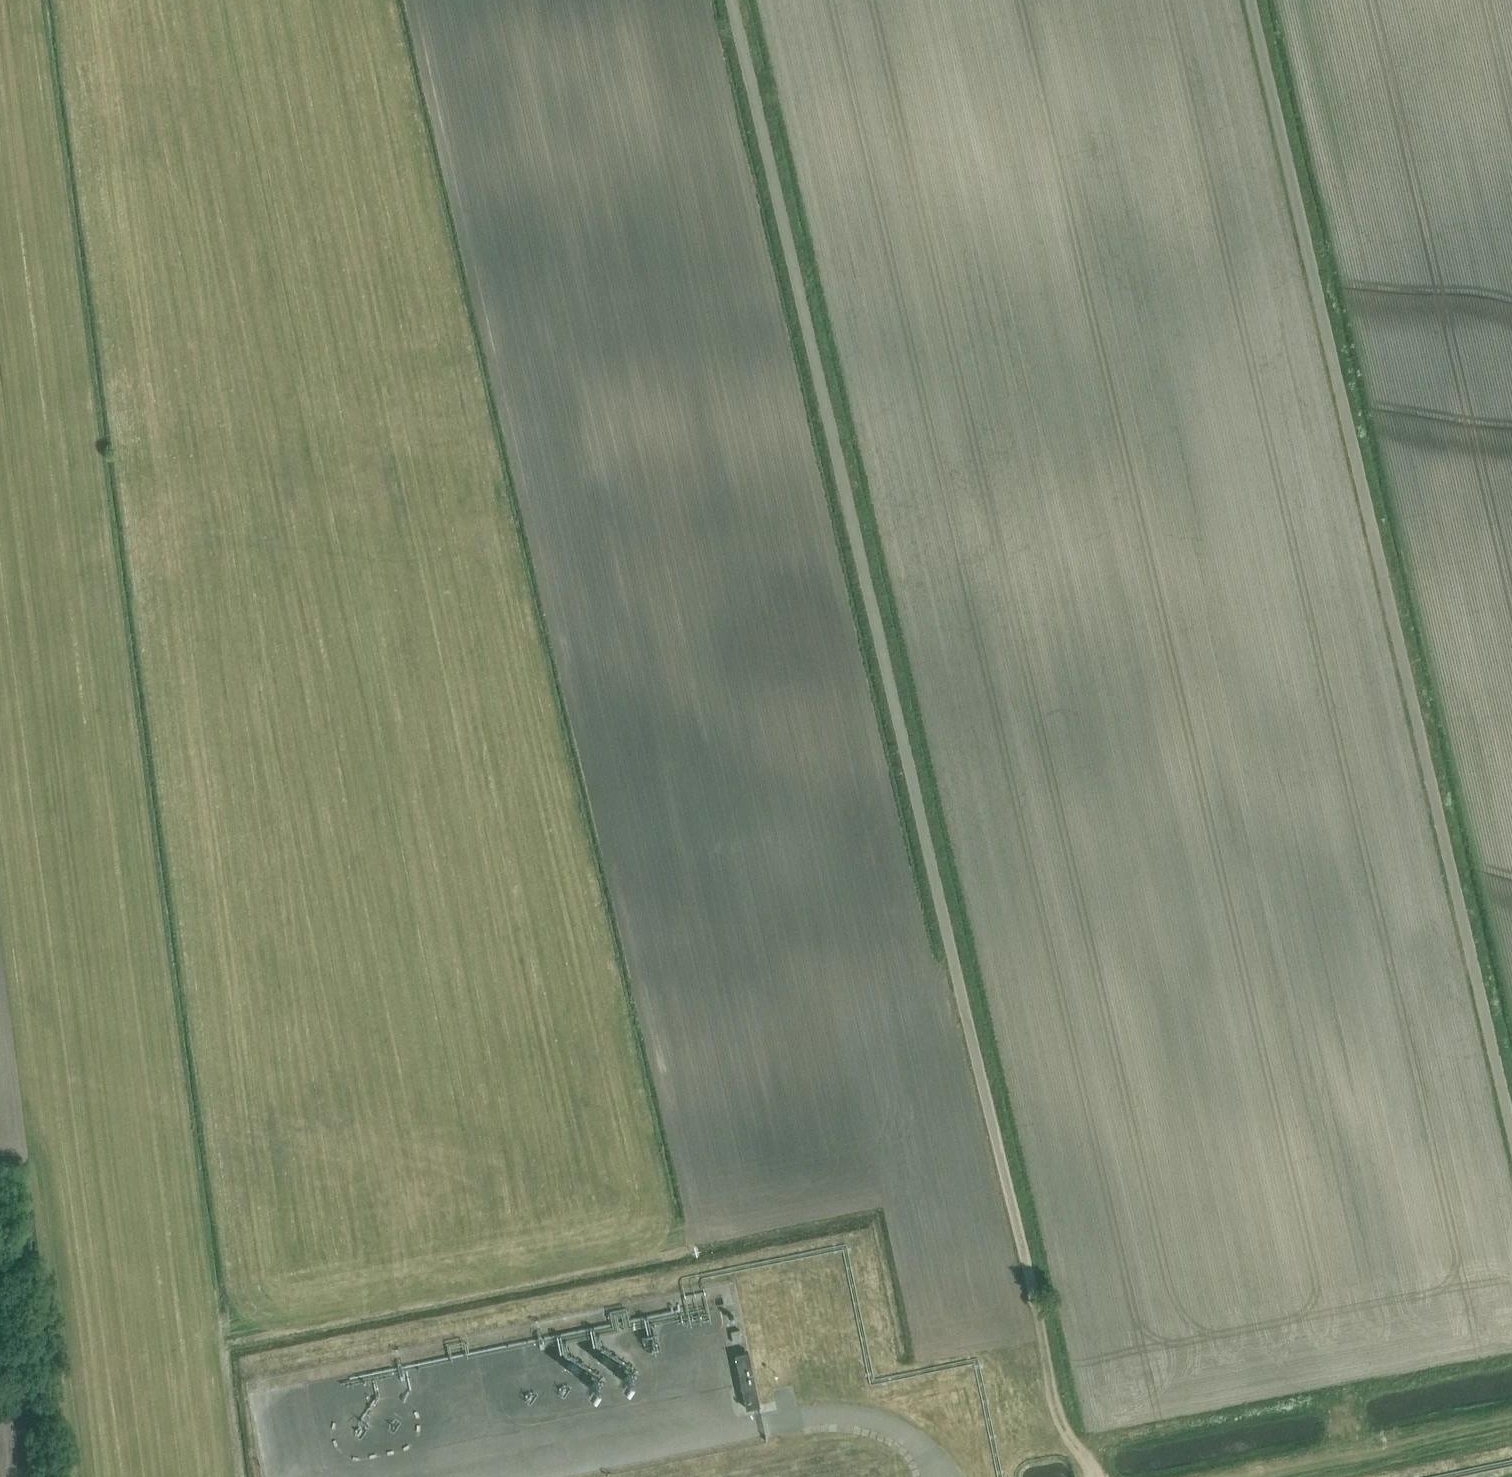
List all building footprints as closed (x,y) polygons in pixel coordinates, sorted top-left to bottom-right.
[(745,1326),(732,1330),(735,1341),(748,1338),(745,1326)] [(749,1351),(735,1354),(746,1408),(760,1406),(749,1351)]
